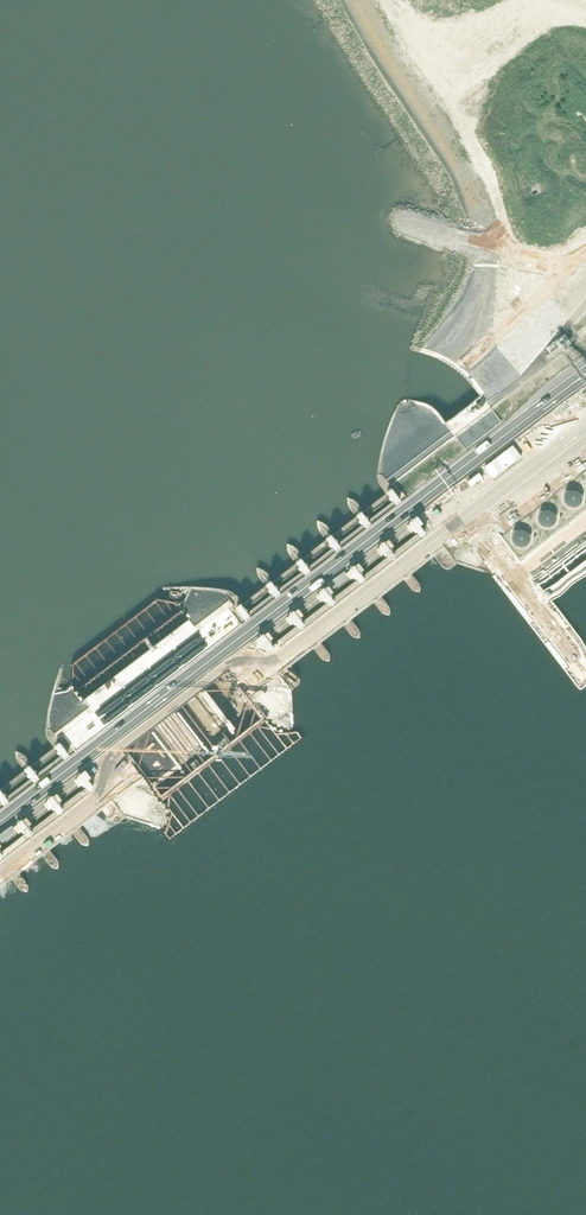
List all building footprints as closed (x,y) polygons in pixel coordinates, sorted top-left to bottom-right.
[(345,571),(328,583),(333,589),(350,577),(345,571)] [(63,742),(58,746),(68,758),(73,754),(63,742)] [(33,765),(28,769),(37,781),(42,777),(33,765)] [(95,776),(90,769),(78,779),(83,785),(86,782),(93,790),(98,786),(91,778),(95,776)] [(0,790),(0,795),(6,804),(12,800),(2,788),(0,790)] [(65,799),(61,792),(49,802),(53,808),(57,805),(63,813),(68,809),(62,801),(65,799)] [(35,822),(30,816),(18,825),(23,831),(26,829),(32,837),(37,833),(31,825),(35,822)] [(19,831),(15,825),(2,835),(6,841),(19,831)]
